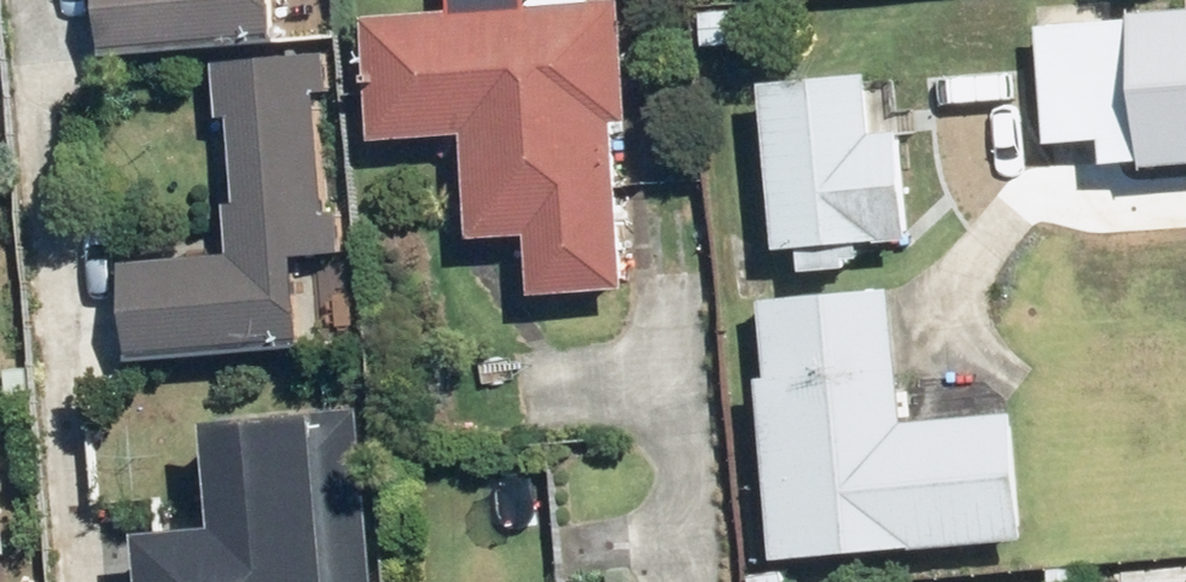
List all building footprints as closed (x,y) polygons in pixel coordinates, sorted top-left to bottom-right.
[(110,52),(284,37),(281,0),(105,0),(110,52)] [(630,0),(629,0),(533,5),(532,0),(455,0),(455,9),(371,13),(378,137),(470,132),(476,240),(535,237),(538,292),(631,287),(622,122),(637,121),(630,0)] [(328,87),(325,48),(217,58),(222,114),(231,113),(238,193),(228,194),(233,250),(126,259),(134,352),(308,337),(300,250),(348,246),(344,205),(326,207),(316,88),(328,87)] [(918,241),(910,128),(882,130),(879,76),(769,84),(781,251),(918,241)] [(1137,157),(1142,226),(1073,231),(1078,310),(1148,305),(1149,313),(1185,310),(1185,153),(1137,157)] [(1034,536),(1024,415),(906,424),(895,289),(760,300),(781,556),(1034,536)] [(167,581),(377,581),(364,396),(217,406),(224,508),(162,512),(167,581)]
